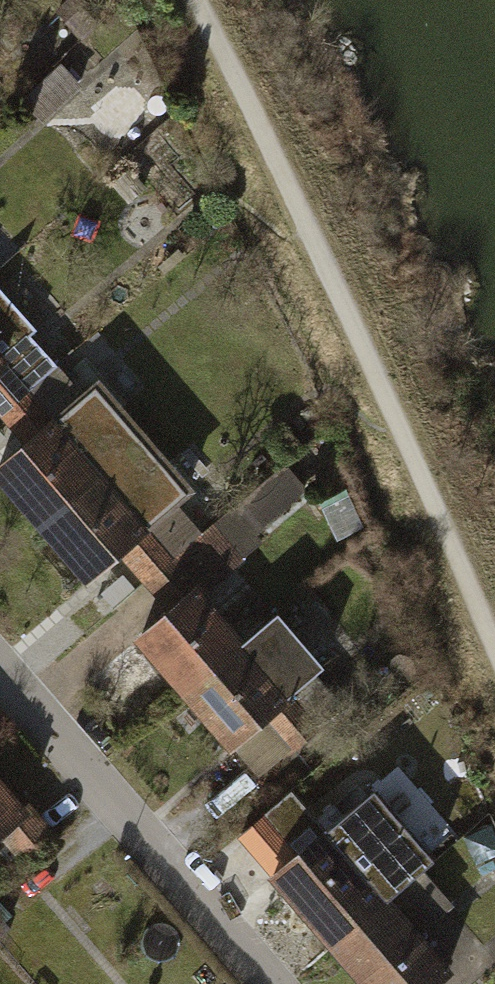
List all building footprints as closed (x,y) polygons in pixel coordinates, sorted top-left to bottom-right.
[(9,261),(0,251),(0,269),(9,261)] [(12,362),(0,348),(0,372),(12,362)] [(47,374),(27,350),(12,362),(0,372),(0,414),(47,374)] [(19,439),(44,418),(68,397),(47,374),(0,414),(0,417),(19,439)] [(35,525),(93,474),(44,418),(19,439),(0,456),(0,485),(35,525)] [(228,500),(252,527),(297,487),(273,460),(228,500)] [(35,525),(82,579),(113,552),(140,528),(93,474),(35,525)] [(113,552),(138,581),(191,534),(166,506),(140,528),(113,552)] [(138,581),(164,610),(188,589),(217,564),(191,534),(138,581)] [(129,640),(179,696),(237,645),(188,589),(164,610),(129,640)] [(283,745),(337,698),(267,619),(237,645),(284,699),(261,719),(283,745)] [(179,696),(226,750),(261,719),(284,699),(237,645),(179,696)] [(21,802),(0,778),(0,820),(21,802)] [(0,820),(0,822),(28,853),(55,829),(27,797),(21,802),(0,820)] [(259,876),(315,945),(379,894),(352,861),(322,825),(259,876)] [(385,834),(352,861),(379,894),(412,866),(385,834)] [(412,866),(379,894),(406,926),(439,899),(412,866)] [(347,983),(409,983),(435,963),(379,894),(315,945),(347,983)]
